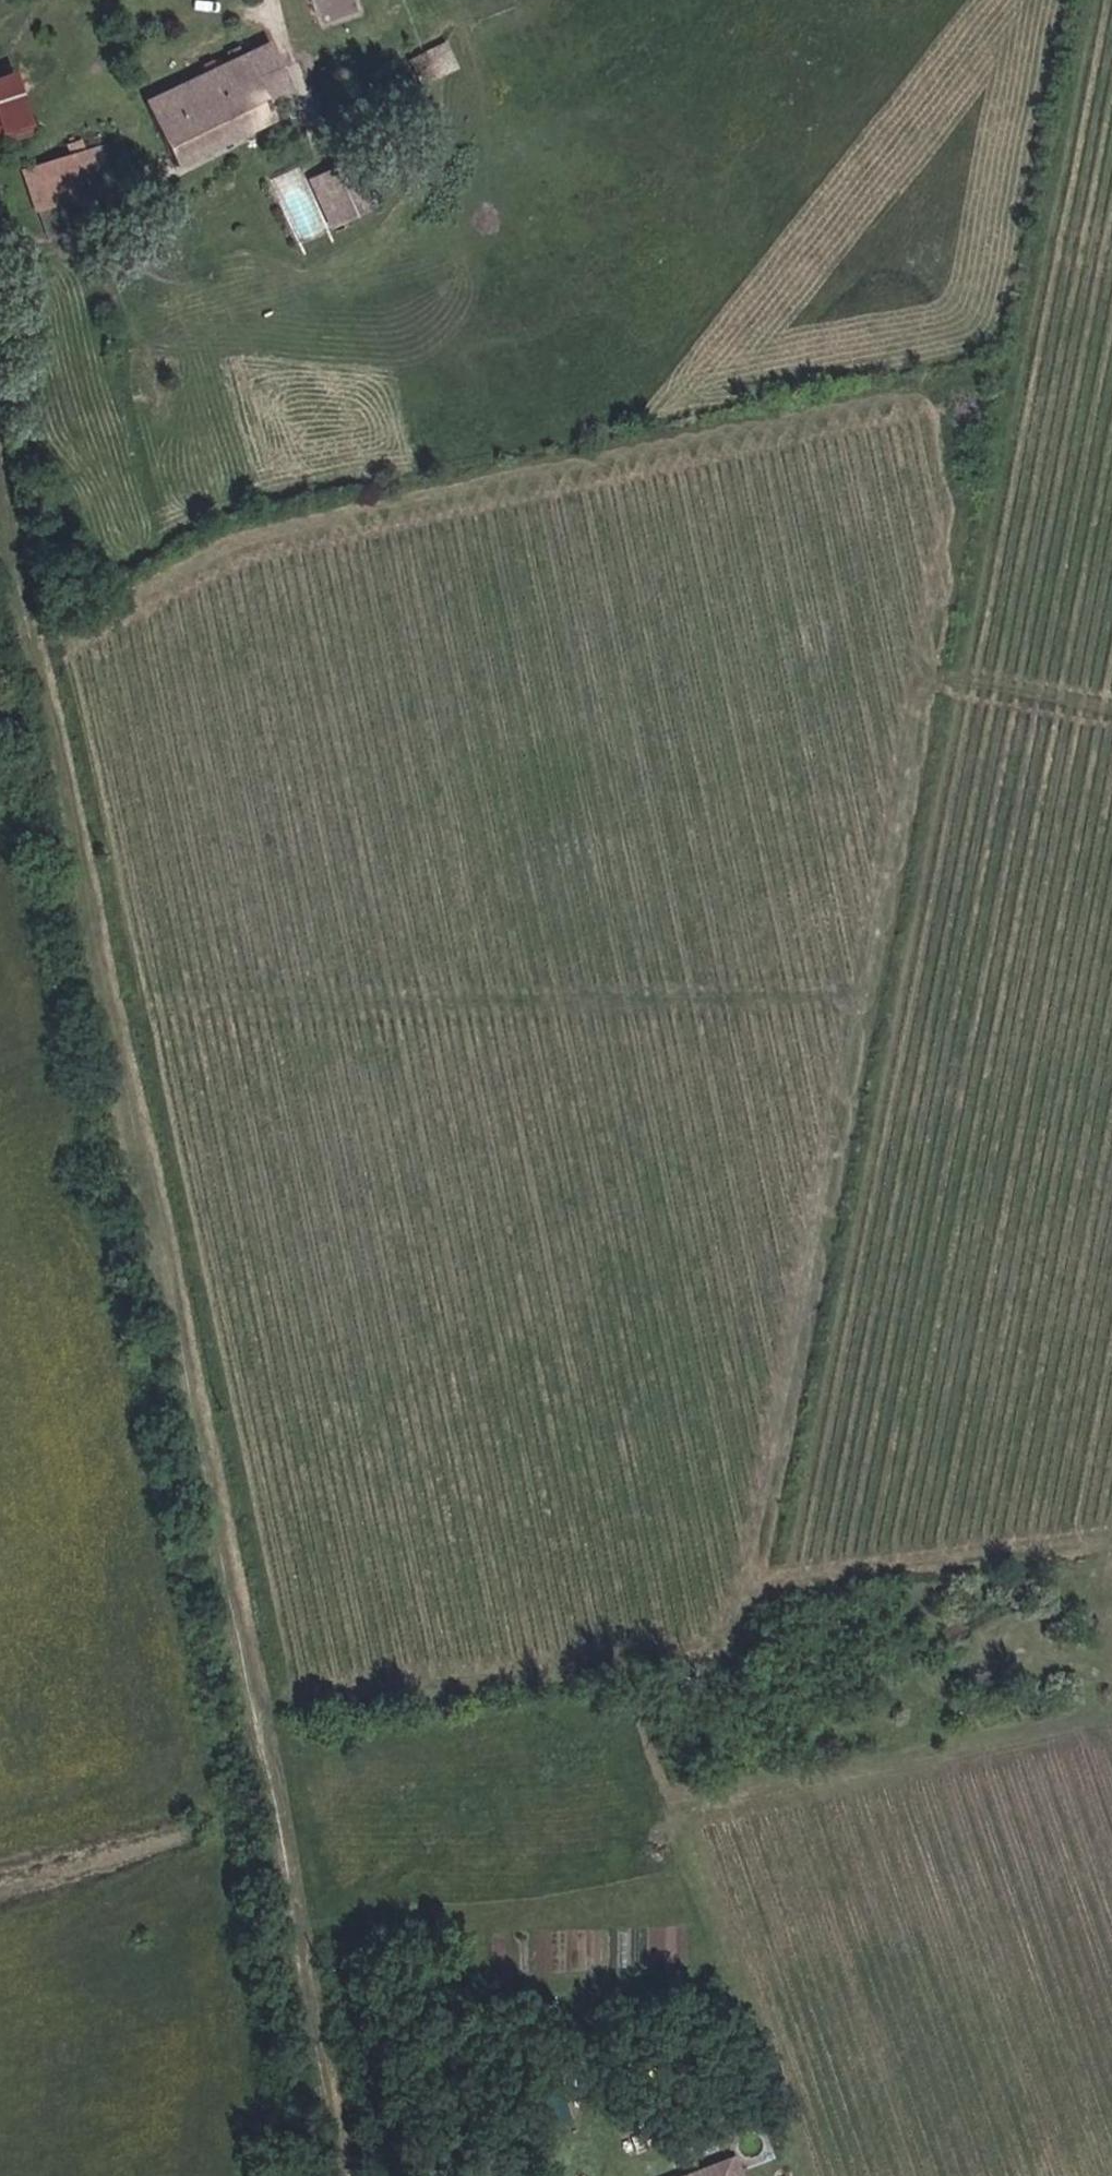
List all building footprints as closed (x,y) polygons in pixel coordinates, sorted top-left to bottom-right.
[(274,95),(258,62),(136,121),(166,182),(264,134),(250,106),(274,95)] [(0,75),(0,140),(27,135),(16,72),(0,75)] [(22,220),(106,202),(98,159),(15,178),(22,220)] [(369,219),(348,176),(327,186),(326,182),(303,193),(326,242),(349,231),(348,230),(369,219)] [(678,2175),(746,2175),(736,2153),(678,2175)]
